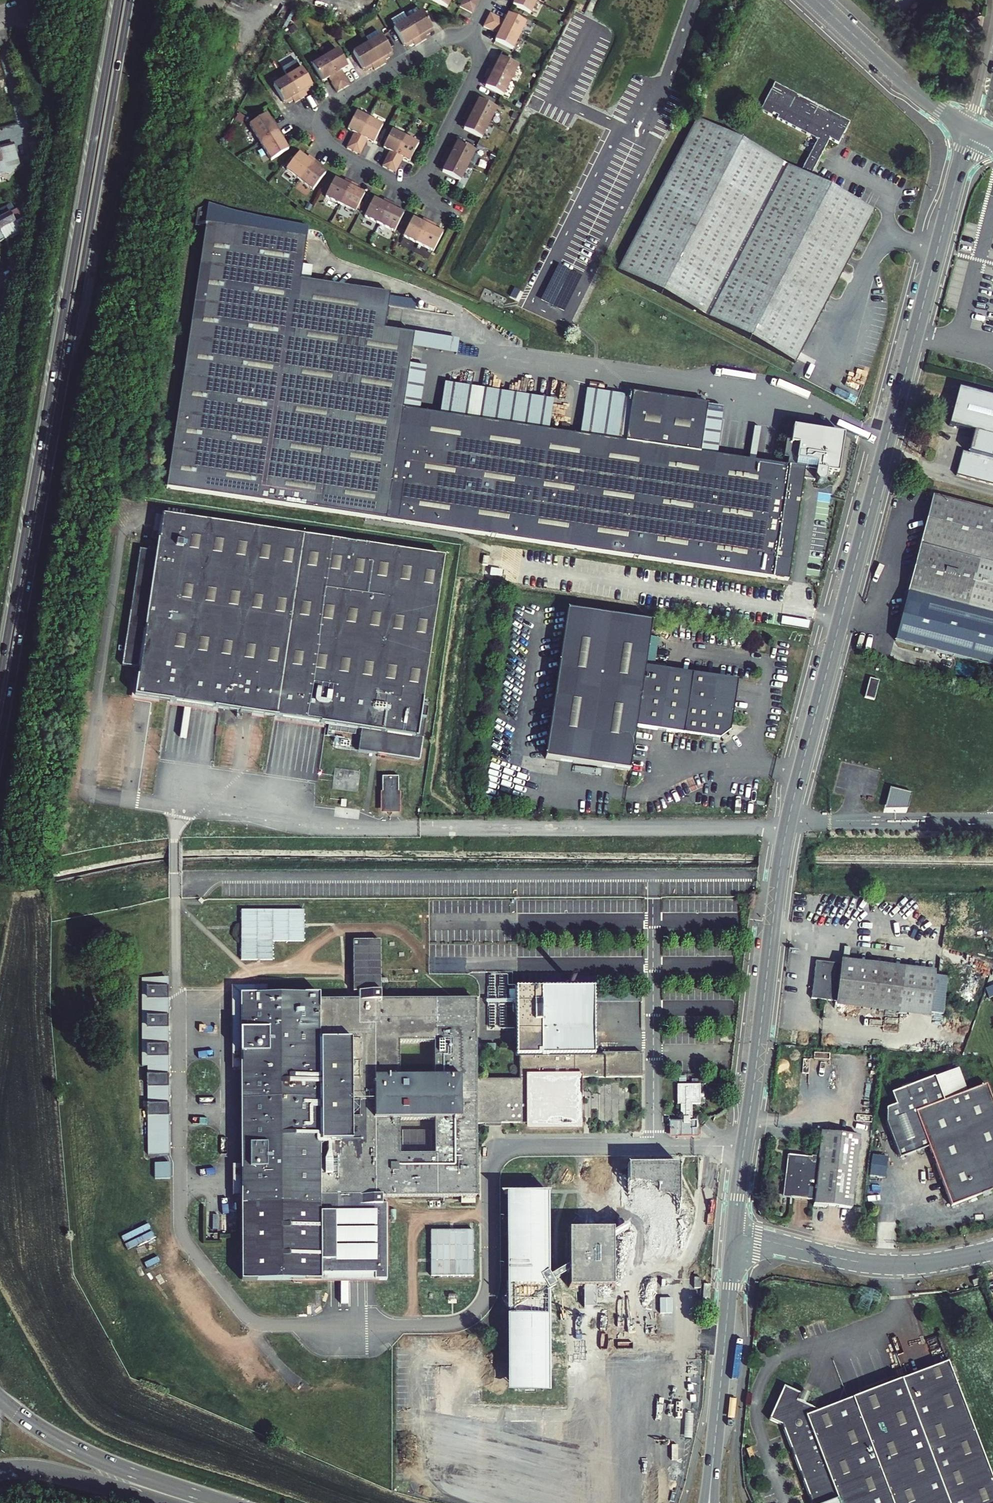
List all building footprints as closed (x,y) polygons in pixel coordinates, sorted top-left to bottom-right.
[(445,8),(449,1),(449,0),(429,0),(445,8)] [(461,0),(457,7),(470,14),(474,7),(461,0)] [(515,6),(533,15),(539,2),(535,0),(519,0),(515,6)] [(421,12),(406,20),(411,27),(419,42),(426,39),(424,36),(428,34),(427,31),(431,29),(421,12)] [(493,14),(489,21),(522,37),(528,24),(511,15),(507,24),(504,22),(503,19),(493,14)] [(406,20),(392,28),(402,46),(406,43),(407,46),(412,44),(413,46),(419,42),(411,27),(406,20)] [(489,21),(486,28),(496,33),(499,32),(502,33),(497,42),(515,50),(522,37),(489,21)] [(380,36),(366,44),(376,62),(379,67),(385,63),(384,60),(388,58),(386,55),(390,53),(380,36)] [(900,37),(894,43),(909,58),(915,51),(900,37)] [(366,44),(351,53),(362,70),(366,68),(367,70),(371,68),(373,70),(379,67),(376,62),(366,44)] [(337,50),(324,57),(342,88),(349,85),(343,75),(340,74),(338,71),(346,67),(337,50)] [(324,57),(311,65),(321,81),(329,77),(330,79),(330,82),(336,92),(342,88),(324,57)] [(508,81),(516,66),(498,57),(496,61),(493,60),(491,64),(488,63),(485,69),(508,81)] [(301,68),(287,77),(300,99),(306,95),(305,93),(309,91),(307,88),(311,86),(301,68)] [(500,96),(508,81),(485,69),(482,76),(484,77),(482,81),(485,83),(483,87),(500,96)] [(300,99),(287,77),(272,85),(283,102),(286,100),(288,103),(292,100),(294,103),(300,99)] [(761,107),(818,138),(801,170),(697,115),(618,267),(778,351),(858,200),(810,175),(830,137),(839,141),(851,119),(776,79),(761,107)] [(486,123),(494,108),(476,99),(474,103),(471,102),(469,106),(467,105),(463,111),(486,123)] [(479,138),(486,123),(463,111),(460,118),(463,119),(460,124),(463,125),(461,129),(479,138)] [(345,148),(351,151),(368,119),(354,112),(346,129),(354,134),(353,136),(350,137),(345,148)] [(266,114),(248,124),(259,142),(278,131),(274,124),(272,125),(269,120),(266,114)] [(351,151),(358,154),(363,144),(362,141),(364,139),(372,143),(381,125),(368,119),(351,151)] [(380,166),(386,169),(403,137),(390,130),(381,147),(389,152),(388,154),(385,155),(380,166)] [(278,131),(259,142),(270,160),(287,149),(283,143),(280,138),(282,137),(278,131)] [(403,137),(386,169),(393,172),(398,162),(398,159),(399,157),(407,161),(416,143),(403,137)] [(445,147),(442,154),(465,166),(472,151),(455,142),(453,146),(450,144),(448,149),(445,147)] [(6,177),(10,178),(21,168),(16,148),(0,152),(0,178),(6,177)] [(297,153),(285,169),(298,179),(314,159),(308,155),(306,156),(305,158),(297,153)] [(440,171),(457,180),(465,166),(442,154),(438,160),(441,162),(439,166),(442,167),(440,171)] [(314,159),(298,179),(312,189),(324,173),(317,167),(318,165),(319,164),(314,159)] [(323,196),(338,204),(350,182),(343,178),(342,180),(341,183),(332,178),(323,196)] [(350,182),(338,204),(353,212),(363,194),(354,189),(355,187),(356,185),(350,182)] [(371,198),(362,216),(377,224),(388,201),(382,198),(381,200),(379,202),(371,198)] [(388,201),(377,224),(392,231),(401,213),(393,209),(394,207),(395,205),(388,201)] [(4,240),(6,239),(19,231),(24,229),(22,225),(26,223),(19,209),(15,211),(15,210),(12,212),(1,218),(0,218),(0,242),(4,240)] [(410,218),(400,236),(415,243),(427,221),(420,218),(419,220),(418,222),(410,218)] [(629,442),(583,435),(550,430),(441,414),(418,410),(402,408),(410,358),(412,345),(414,333),(384,328),(390,292),(299,278),(306,235),(206,220),(166,486),(266,501),(385,519),(788,580),(803,480),(804,469),(789,466),(776,465),(718,456),(703,453),(709,411),(710,404),(636,393),(636,396),(629,442)] [(427,221),(415,243),(430,251),(440,233),(431,229),(432,226),(433,224),(427,221)] [(456,314),(433,313),(433,304),(418,303),(418,309),(406,309),(406,313),(393,312),(392,328),(412,329),(413,322),(423,323),(456,324),(456,314)] [(414,333),(412,345),(456,352),(458,340),(414,333)] [(402,408),(418,410),(425,366),(416,364),(417,359),(410,358),(402,408)] [(441,414),(550,430),(555,399),(445,383),(441,414)] [(583,435),(629,442),(636,396),(590,389),(583,435)] [(959,391),(949,427),(975,434),(970,456),(962,453),(956,478),(992,488),(992,400),(959,391)] [(725,414),(709,411),(703,453),(718,456),(725,414)] [(793,428),(789,466),(804,469),(803,480),(825,480),(826,472),(833,474),(837,433),(793,428)] [(992,667),(992,511),(934,496),(896,641),(992,667)] [(136,698),(418,736),(444,555),(162,517),(157,549),(140,666),(136,698)] [(157,549),(140,547),(123,663),(140,666),(157,549)] [(651,620),(568,608),(547,757),(616,767),(630,769),(636,725),(650,727),(677,731),(721,737),(731,729),(733,708),(738,677),(692,670),(667,667),(645,664),(651,620)] [(871,707),(876,687),(869,684),(863,705),(871,707)] [(406,795),(406,780),(390,780),(390,795),(390,808),(396,813),(400,813),(406,808),(406,795)] [(886,804),(910,811),(914,792),(891,786),(886,804)] [(410,795),(406,795),(406,808),(400,813),(396,813),(390,808),(390,795),(387,795),(387,817),(410,817),(410,795)] [(306,940),(306,909),(244,908),(243,959),(275,959),(275,940),(306,940)] [(383,978),(383,937),(355,937),(356,990),(360,990),(383,990),(383,978)] [(841,964),(935,976),(936,972),(842,960),(841,964)] [(817,999),(824,1000),(824,962),(816,961),(814,977),(815,981),(817,999)] [(935,976),(841,964),(824,962),(824,1000),(836,1001),(931,1013),(935,976)] [(133,1155),(166,1156),(168,965),(136,964),(133,1155)] [(383,978),(383,990),(383,1001),(413,1000),(413,978),(383,978)] [(382,1207),(382,1197),(477,1197),(476,1125),(529,1125),(529,1129),(580,1129),(580,1113),(580,1079),(621,1080),(640,1080),(641,1055),(595,1055),(595,1004),(595,992),(595,989),(517,989),(516,1056),(521,1055),(520,1080),(477,1080),(477,1058),(477,1000),(413,1000),(383,1001),(383,990),(360,990),(360,1000),(320,1000),(320,994),(241,994),(241,1004),(241,1068),(241,1165),(241,1195),(241,1211),(241,1280),(290,1280),(320,1280),(320,1274),(374,1275),(374,1280),(378,1280),(385,1280),(386,1207),(382,1207)] [(595,1004),(641,1004),(641,992),(595,992),(595,1004)] [(931,1013),(836,1001),(836,1006),(930,1018),(931,1013)] [(241,1068),(241,1004),(232,1004),(232,1069),(241,1068)] [(953,1208),(992,1191),(992,1102),(986,1085),(943,1102),(934,1078),(891,1095),(896,1107),(886,1110),(885,1125),(900,1161),(929,1149),(953,1208)] [(621,1080),(580,1079),(580,1113),(590,1113),(603,1113),(603,1125),(606,1125),(616,1125),(616,1097),(621,1097),(621,1080)] [(699,1086),(696,1086),(690,1086),(675,1086),(675,1105),(679,1105),(679,1118),(682,1118),(682,1122),(679,1122),(679,1133),(690,1133),(690,1122),(687,1122),(687,1119),(691,1118),(690,1105),(699,1105),(699,1086)] [(603,1125),(603,1113),(590,1113),(590,1129),(606,1129),(606,1125),(603,1125)] [(791,1188),(790,1197),(814,1200),(814,1206),(826,1207),(826,1206),(851,1208),(859,1136),(821,1132),(819,1158),(818,1165),(811,1164),(811,1158),(789,1155),(785,1187),(791,1188)] [(889,1175),(890,1155),(873,1154),(872,1175),(889,1175)] [(168,1180),(168,1164),(152,1164),(151,1181),(168,1180)] [(627,1164),(626,1199),(626,1213),(626,1220),(626,1227),(626,1247),(677,1247),(678,1165),(627,1164)] [(241,1195),(241,1165),(232,1165),(232,1195),(241,1195)] [(505,1390),(540,1390),(540,1291),(541,1273),(541,1198),(506,1198),(506,1292),(506,1310),(505,1390)] [(608,1238),(626,1227),(626,1220),(608,1232),(608,1238)] [(608,1232),(608,1227),(565,1227),(565,1264),(565,1270),(566,1280),(609,1281),(609,1255),(608,1238),(608,1232)] [(476,1275),(477,1229),(432,1229),(432,1274),(476,1275)] [(544,1276),(542,1272),(541,1273),(540,1291),(549,1286),(546,1281),(565,1270),(565,1264),(544,1276)] [(378,1280),(374,1280),(374,1275),(320,1274),(320,1280),(290,1280),(290,1284),(320,1284),(378,1284),(378,1280)] [(504,1311),(506,1310),(506,1292),(497,1297),(504,1311)] [(784,1387),(769,1420),(781,1425),(810,1502),(826,1502),(838,1499),(839,1502),(992,1502),(992,1479),(949,1362),(933,1368),(827,1408),(819,1411),(799,1401),(802,1395),(784,1387)]
